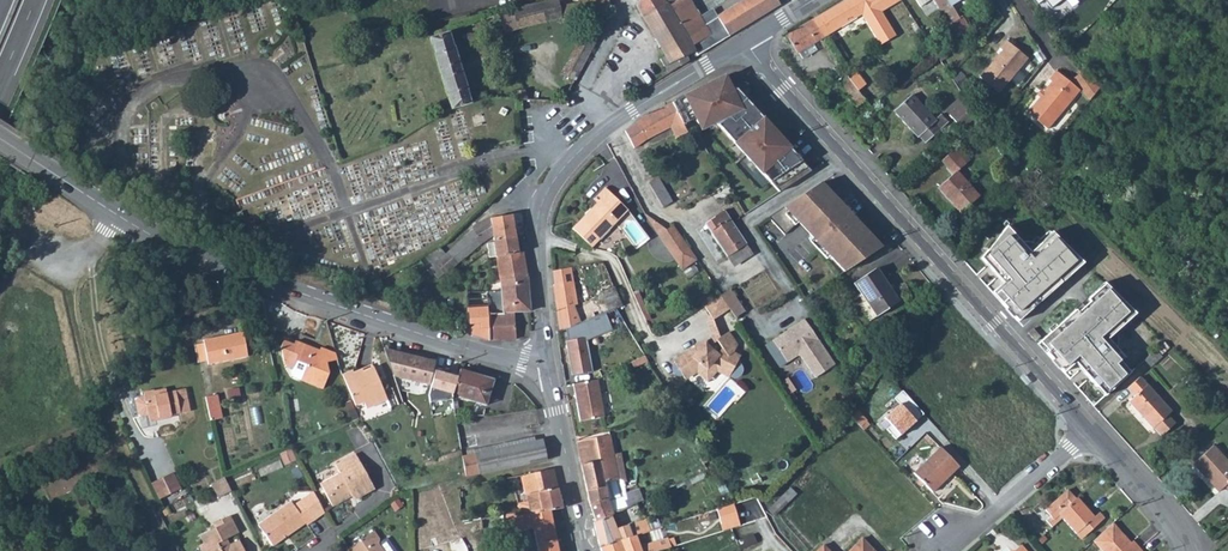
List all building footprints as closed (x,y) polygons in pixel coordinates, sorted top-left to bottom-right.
[(529,4),(535,24),(611,5),(610,0),(581,0),(560,5),(559,0),(546,0),(529,4)] [(635,5),(664,55),(659,59),(668,73),(697,55),(691,46),(677,21),(690,13),(688,10),(693,7),(689,0),(676,0),(667,6),(664,0),(636,0),(635,5)] [(704,25),(709,35),(691,46),(697,55),(780,4),(777,0),(742,0),(717,15),(718,17),(704,25)] [(812,19),(822,37),(862,12),(881,43),(896,34),(880,10),(896,0),(842,0),(812,19)] [(937,6),(949,24),(960,17),(962,16),(987,0),(946,0),(937,6)] [(501,16),(506,32),(535,24),(529,4),(514,8),(513,8),(514,12),(501,16)] [(677,21),(691,46),(709,35),(704,25),(693,7),(688,10),(690,13),(677,21)] [(960,17),(949,24),(953,30),(964,23),(960,17)] [(822,37),(812,19),(785,35),(796,52),(797,51),(802,59),(815,50),(812,43),(822,37)] [(588,25),(578,44),(591,51),(601,32),(588,25)] [(449,94),(453,106),(454,108),(473,102),(472,101),(468,87),(469,87),(455,46),(450,31),(449,32),(447,28),(435,32),(436,36),(432,37),(436,51),(435,52),(448,94),(449,94)] [(379,33),(363,35),(357,36),(358,44),(364,43),(364,46),(381,44),(379,33)] [(1027,58),(1006,41),(999,49),(1002,50),(980,77),(999,93),(1027,58)] [(578,44),(569,60),(582,67),(591,51),(578,44)] [(569,60),(563,73),(576,80),(582,67),(569,60)] [(1086,68),(1072,78),(1087,97),(1090,98),(1100,87),(1086,68)] [(1042,92),(1038,97),(1026,112),(1046,128),(1078,89),(1054,70),(1047,79),(1050,81),(1042,92)] [(856,72),(848,78),(851,81),(859,76),(856,72)] [(859,76),(851,81),(855,87),(863,81),(859,76)] [(725,77),(672,102),(682,122),(695,116),(698,122),(704,128),(716,122),(779,191),(810,171),(765,121),(756,111),(746,100),(725,77)] [(851,81),(848,78),(838,85),(855,107),(864,99),(855,87),(851,81)] [(911,93),(893,110),(917,137),(918,135),(924,143),(947,122),(940,114),(934,118),(911,93)] [(962,94),(944,111),(961,129),(976,116),(962,94)] [(636,122),(625,130),(634,147),(645,138),(669,125),(675,136),(686,130),(682,122),(672,102),(646,115),(636,122)] [(709,131),(698,137),(707,152),(718,146),(709,131)] [(965,163),(959,156),(962,153),(956,146),(941,160),(946,166),(945,167),(951,174),(937,187),(959,213),(978,196),(956,171),(965,163)] [(962,153),(959,156),(965,163),(968,160),(962,153)] [(663,206),(666,204),(672,201),(659,178),(650,183),(663,206)] [(820,181),(768,216),(784,234),(797,222),(842,272),(879,247),(820,181)] [(592,206),(572,227),(592,247),(628,209),(604,186),(594,198),(595,199),(599,204),(596,207),(592,206)] [(215,199),(220,202),(229,206),(232,199),(219,192),(215,199)] [(672,201),(666,204),(669,210),(675,207),(672,201)] [(704,222),(727,256),(746,243),(723,209),(704,222)] [(474,227),(445,252),(446,254),(447,253),(456,263),(464,257),(480,242),(492,235),(493,240),(515,235),(512,213),(490,217),(474,227)] [(253,220),(244,223),(246,227),(250,239),(252,245),(263,249),(253,220)] [(690,248),(676,225),(659,232),(675,258),(690,248)] [(1004,226),(974,254),(1000,281),(987,294),(1013,321),(1076,263),(1048,233),(1028,252),(1004,226)] [(250,239),(246,227),(240,229),(245,241),(250,239)] [(486,243),(488,253),(488,256),(495,255),(496,257),(517,252),(515,235),(493,240),(493,242),(486,243)] [(746,243),(727,256),(733,266),(753,253),(746,243)] [(690,248),(675,258),(682,268),(697,258),(690,248)] [(517,252),(496,257),(499,280),(527,276),(526,267),(523,251),(517,252)] [(431,265),(428,268),(437,278),(444,274),(435,263),(431,265)] [(571,265),(553,269),(555,285),(553,285),(559,330),(583,321),(596,316),(589,300),(575,306),(574,304),(577,302),(571,265)] [(853,282),(864,299),(875,316),(898,301),(875,268),(853,282)] [(527,276),(499,280),(500,290),(502,312),(514,312),(530,311),(527,276)] [(1099,284),(1034,344),(1059,371),(1069,362),(1101,397),(1126,373),(1115,361),(1119,359),(1102,341),(1129,317),(1099,284)] [(614,285),(601,291),(608,310),(622,305),(614,285)] [(729,288),(721,294),(735,316),(744,310),(729,288)] [(466,312),(465,331),(493,340),(515,338),(514,312),(502,312),(500,290),(466,290),(466,312)] [(720,295),(703,305),(709,314),(712,319),(729,308),(720,295)] [(864,299),(858,304),(868,320),(875,316),(864,299)] [(596,316),(583,321),(587,334),(606,328),(601,313),(596,316)] [(703,347),(716,357),(718,355),(708,347),(717,341),(716,340),(720,337),(712,319),(709,314),(707,321),(713,335),(690,350),(694,355),(703,347)] [(804,319),(764,346),(778,367),(796,355),(800,356),(814,377),(834,364),(804,319)] [(237,357),(248,354),(243,330),(204,338),(209,363),(237,357)] [(690,350),(674,361),(676,364),(675,365),(674,366),(674,367),(674,369),(675,371),(676,372),(678,373),(679,373),(681,372),(684,377),(696,369),(706,378),(708,378),(716,368),(728,375),(730,373),(732,374),(734,374),(736,374),(737,373),(738,372),(739,371),(739,369),(739,368),(739,366),(738,365),(737,364),(735,363),(742,352),(727,332),(720,337),(716,340),(717,341),(722,348),(718,354),(718,355),(716,357),(703,347),(694,355),(690,350)] [(335,351),(321,346),(319,349),(285,335),(281,346),(285,363),(294,367),(292,373),(293,375),(323,387),(330,372),(327,360),(337,358),(335,351)] [(585,337),(565,341),(571,374),(591,371),(585,337)] [(1152,345),(1155,348),(1162,343),(1159,339),(1152,345)] [(1162,343),(1155,348),(1160,354),(1169,346),(1164,341),(1162,343)] [(1155,348),(1144,359),(1150,366),(1162,355),(1160,354),(1155,348)] [(397,374),(429,382),(433,368),(435,360),(403,352),(397,374)] [(342,374),(355,405),(364,401),(367,408),(379,403),(376,396),(377,393),(384,390),(373,364),(354,372),(354,370),(342,374)] [(458,376),(433,368),(429,382),(428,387),(453,393),(458,376)] [(453,393),(486,404),(494,378),(460,368),(458,376),(453,393)] [(1137,376),(1126,386),(1134,395),(1127,401),(1151,427),(1153,426),(1161,435),(1173,423),(1165,415),(1169,411),(1137,376)] [(597,378),(572,383),(579,420),(604,416),(597,378)] [(229,397),(241,394),(240,387),(227,389),(229,397)] [(154,394),(153,391),(153,389),(142,391),(143,396),(136,397),(134,401),(137,414),(140,416),(147,415),(148,419),(189,410),(183,388),(154,394)] [(901,388),(893,396),(898,402),(883,416),(890,423),(885,427),(895,437),(922,411),(901,388)] [(379,403),(387,399),(384,390),(377,393),(376,396),(379,403)] [(605,410),(614,409),(612,392),(603,393),(605,410)] [(205,396),(210,420),(223,417),(218,393),(205,396)] [(858,410),(852,416),(861,425),(867,420),(858,410)] [(609,434),(576,440),(589,503),(589,504),(606,496),(613,513),(628,507),(625,493),(622,478),(618,479),(609,434)] [(543,440),(462,457),(467,476),(547,459),(543,440)] [(1194,460),(1200,468),(1199,468),(1203,472),(1201,474),(1217,491),(1223,486),(1227,491),(1227,463),(1211,444),(1194,460)] [(939,446),(913,472),(932,491),(958,465),(939,446)] [(348,497),(347,494),(352,492),(353,494),(355,499),(374,489),(356,453),(339,462),(344,471),(320,484),(332,505),(348,497)] [(709,460),(705,453),(699,457),(703,464),(709,460)] [(1194,460),(1191,463),(1201,474),(1203,472),(1199,468),(1200,468),(1194,460)] [(553,467),(534,471),(539,499),(529,501),(518,503),(520,512),(531,510),(538,510),(540,511),(550,510),(561,509),(556,477),(553,467)] [(524,474),(529,501),(539,499),(534,471),(524,474)] [(169,474),(158,480),(166,496),(177,491),(169,474)] [(223,477),(210,484),(212,488),(216,487),(220,495),(229,490),(223,477)] [(789,486),(767,508),(773,515),(796,493),(789,486)] [(1062,517),(1075,532),(1083,525),(1088,530),(1103,517),(1098,512),(1094,516),(1076,496),(1075,497),(1067,488),(1045,507),(1050,514),(1045,519),(1051,526),(1062,517)] [(638,489),(625,493),(628,507),(642,500),(638,489)] [(257,524),(271,545),(286,535),(304,523),(306,525),(325,512),(314,491),(292,506),(290,502),(257,524)] [(606,496),(589,504),(595,520),(610,515),(613,513),(606,496)] [(733,502),(716,508),(721,522),(738,516),(733,502)] [(480,517),(482,529),(503,526),(503,531),(534,527),(537,542),(556,538),(550,510),(540,511),(538,510),(531,510),(520,512),(480,517)] [(595,520),(593,521),(600,546),(636,534),(649,529),(645,518),(616,528),(610,515),(595,520)] [(738,516),(721,522),(723,529),(740,524),(738,516)] [(236,536),(227,518),(211,527),(213,531),(200,539),(203,546),(197,550),(198,550),(242,550),(237,542),(227,548),(224,547),(222,544),(236,536)] [(1091,540),(1101,550),(1141,550),(1131,540),(1128,542),(1111,522),(1091,540)] [(1083,525),(1075,532),(1080,537),(1088,530),(1083,525)] [(348,550),(383,550),(378,542),(377,536),(373,531),(346,549),(348,550)] [(752,533),(736,540),(739,548),(756,541),(752,533)] [(600,546),(602,550),(654,550),(659,549),(670,546),(667,536),(644,543),(644,542),(639,544),(636,534),(600,546)] [(539,550),(559,550),(556,538),(537,542),(539,550)] [(861,538),(847,550),(874,550),(861,538)]
